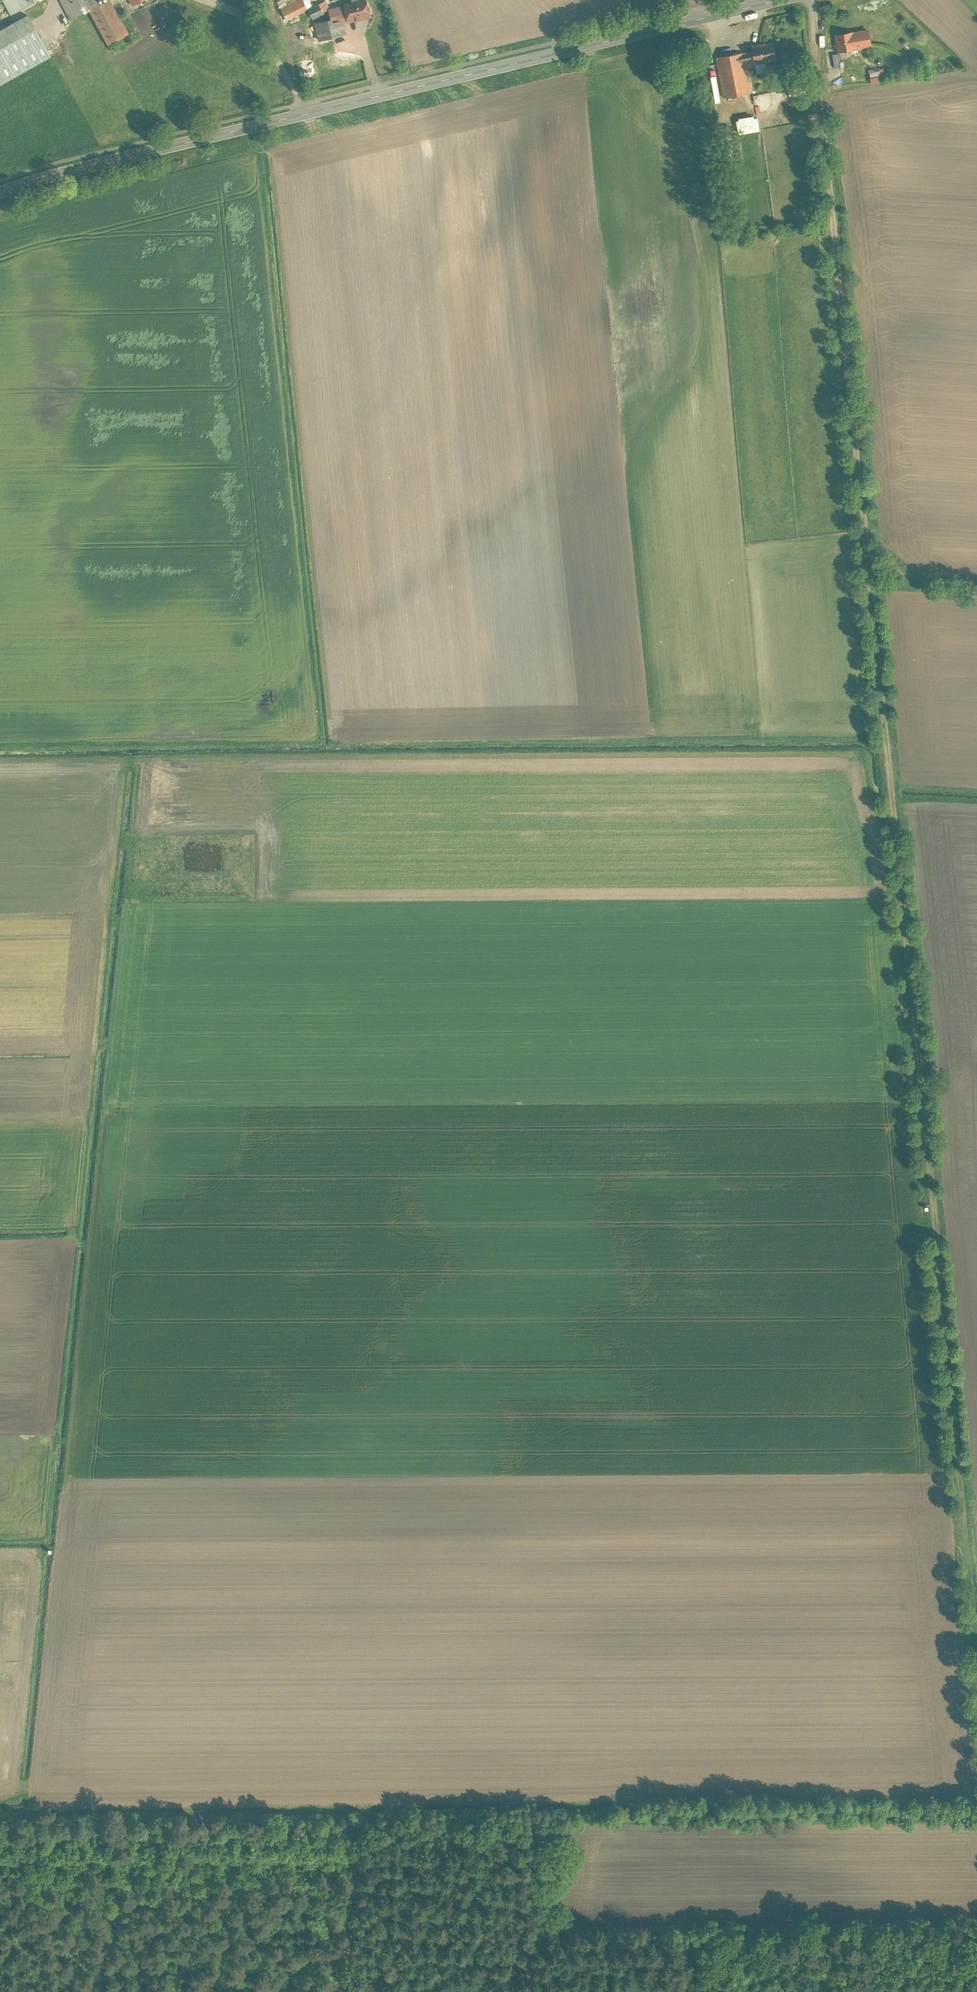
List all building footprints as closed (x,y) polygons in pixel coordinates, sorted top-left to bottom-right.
[(12,14),(38,0),(4,0),(12,14)] [(73,21),(92,11),(110,46),(132,34),(114,0),(108,0),(90,9),(85,0),(62,0),(73,21)] [(282,7),(289,20),(310,9),(305,0),(296,0),(282,7)] [(350,20),(351,22),(374,16),(370,0),(367,0),(356,3),(347,5),(350,20)] [(322,4),(310,9),(315,19),(327,13),(322,4)] [(350,20),(347,5),(331,9),(334,20),(335,23),(346,21),(350,20)] [(0,32),(0,87),(54,58),(30,16),(0,32)] [(334,20),(311,25),(318,57),(352,50),(346,21),(335,23),(334,20)] [(871,29),(838,35),(841,52),(874,47),(871,29)] [(776,42),(755,45),(756,52),(758,63),(779,60),(776,42)] [(720,56),(726,96),(754,92),(749,65),(747,54),(747,52),(720,56)] [(749,65),(758,63),(756,52),(747,54),(749,65)] [(869,84),(878,83),(877,77),(883,76),(883,70),(868,71),(869,84)] [(759,132),(757,117),(734,119),(736,134),(759,132)]
